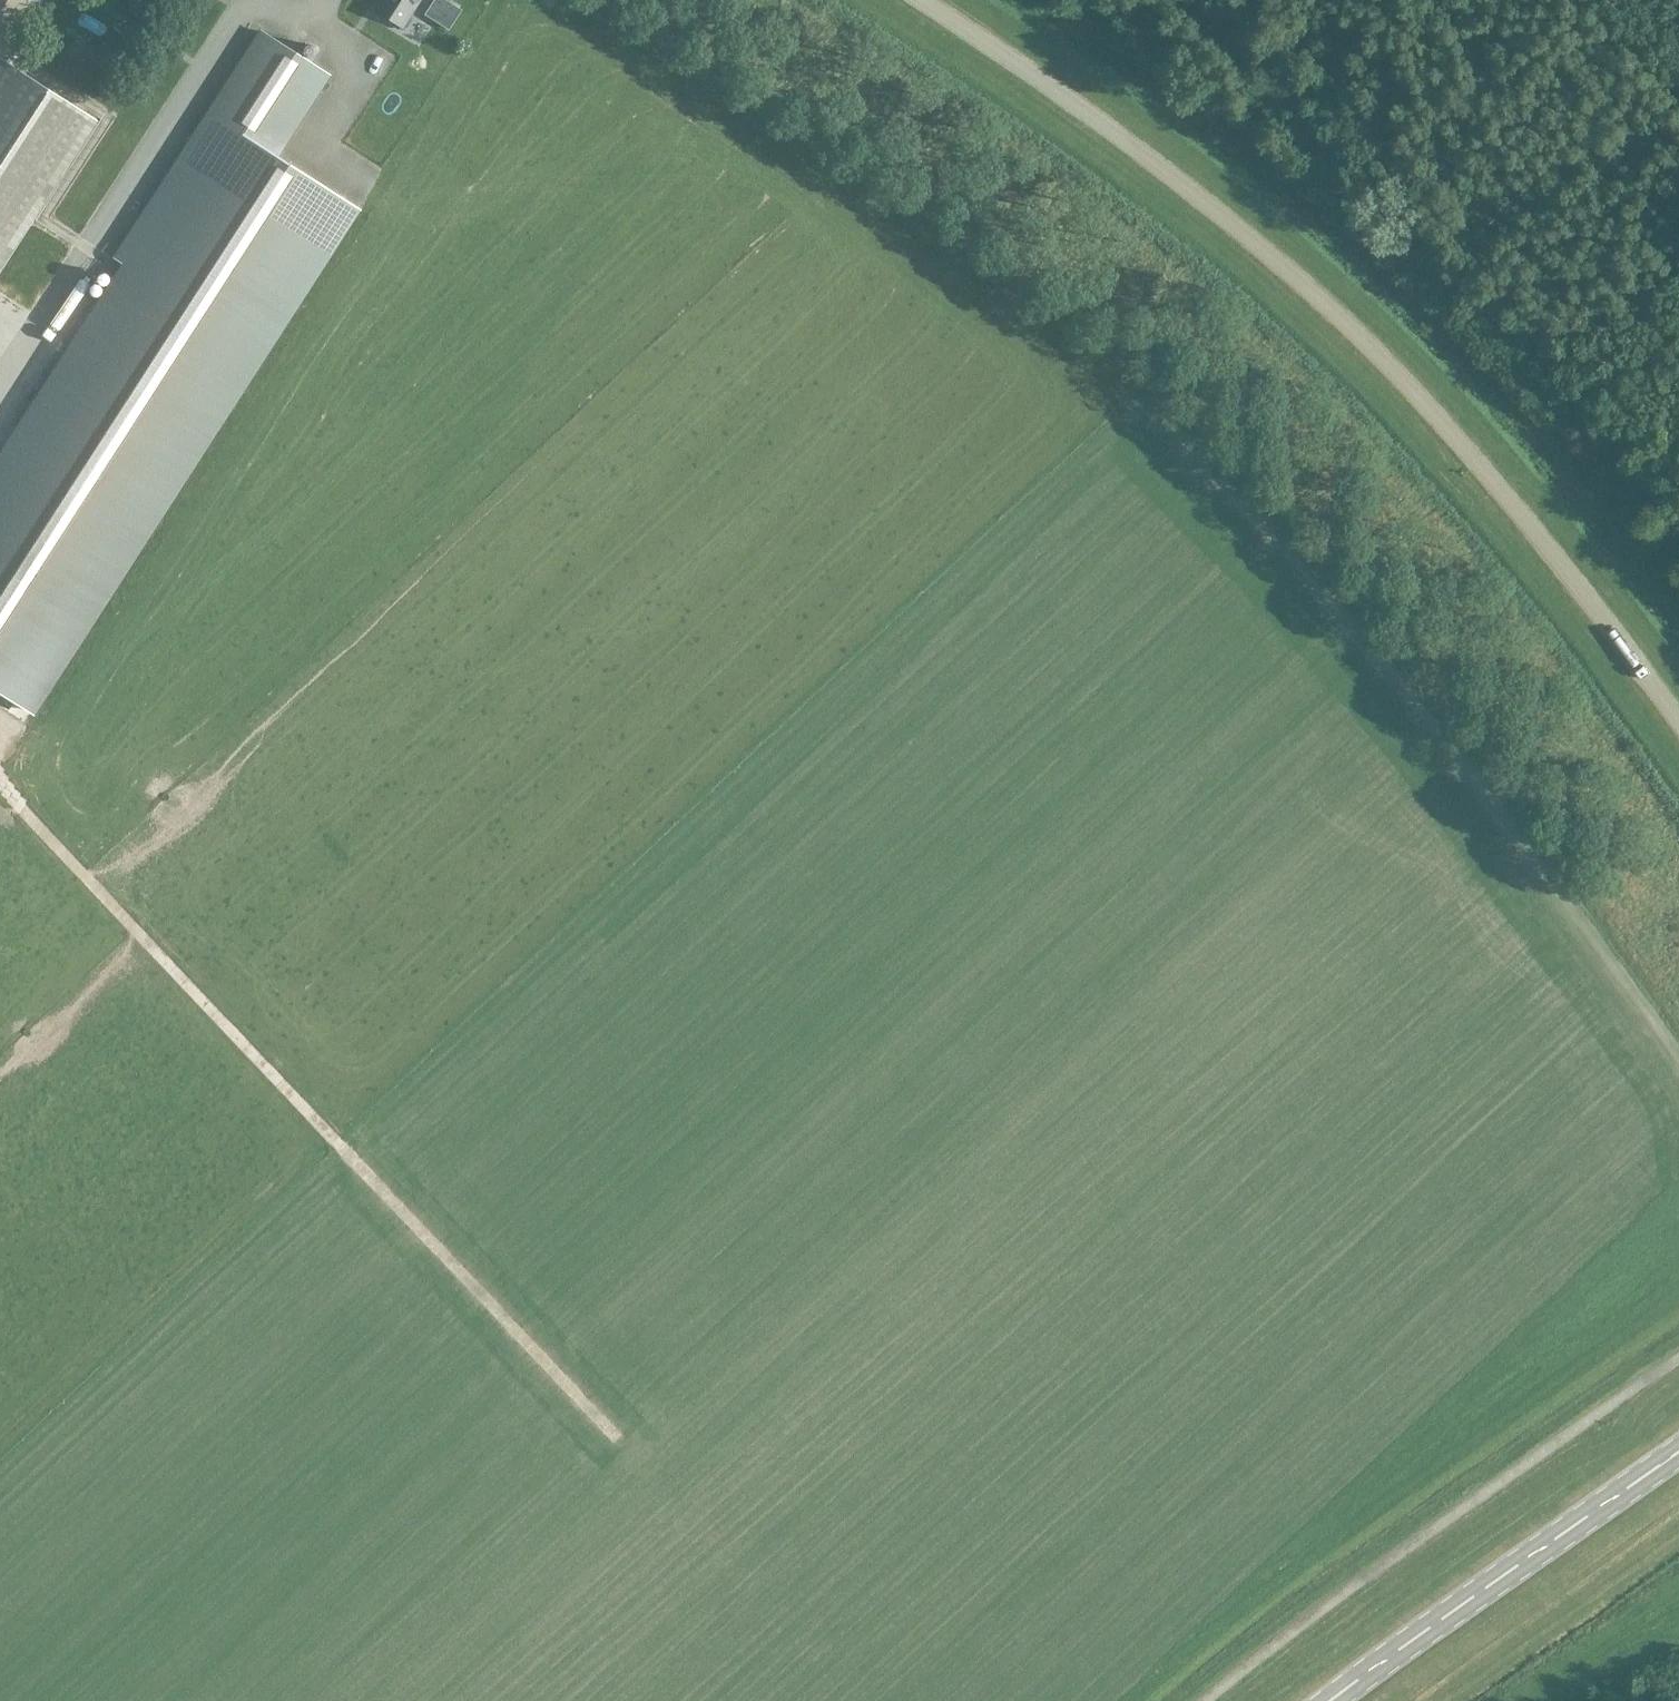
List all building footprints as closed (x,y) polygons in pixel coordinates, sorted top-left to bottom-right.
[(375,10),(392,21),(393,23),(401,28),(404,27),(409,19),(409,17),(420,0),(382,0),(375,10)] [(450,3),(437,23),(449,30),(461,10),(450,3)] [(356,209),(280,160),(276,158),(320,88),(325,81),(329,75),(311,64),(298,56),(262,32),(116,258),(127,265),(126,267),(120,276),(0,462),(0,692),(31,712),(356,209)] [(310,47),(309,47),(308,47),(307,47),(306,47),(306,48),(305,48),(304,49),(304,50),(303,50),(303,51),(303,52),(302,52),(302,53),(302,54),(302,55),(303,55),(303,56),(303,57),(304,57),(304,58),(305,59),(306,59),(306,60),(307,60),(308,60),(309,60),(310,60),(311,60),(312,60),(312,59),(313,59),(314,58),(314,57),(315,57),(315,56),(315,55),(316,55),(316,54),(316,53),(316,52),(315,52),(315,51),(315,50),(314,50),(314,49),(313,48),(312,48),(312,47),(311,47),(310,47)] [(94,119),(0,59),(0,267),(94,119)]
